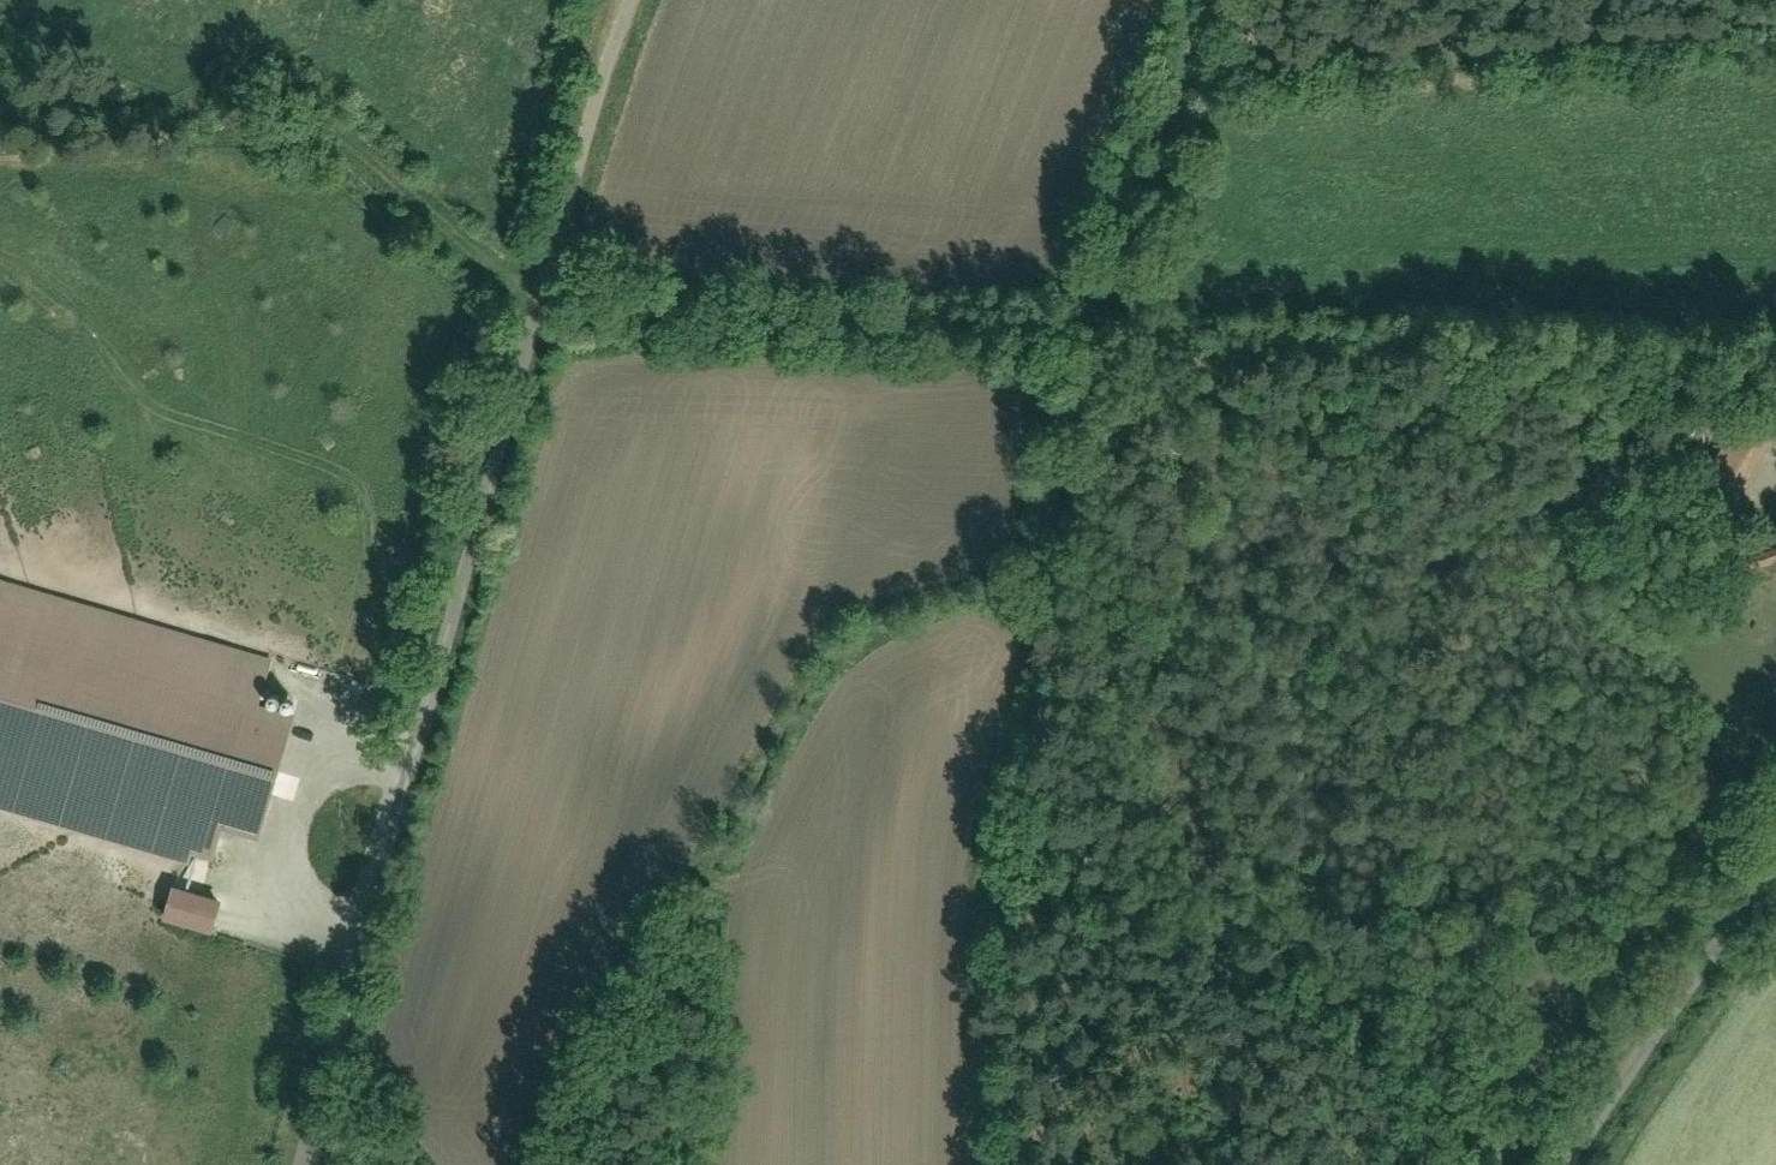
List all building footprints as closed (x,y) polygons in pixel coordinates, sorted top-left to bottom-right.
[(0,585),(0,805),(247,874),(304,670),(0,585)] [(217,930),(227,896),(176,881),(166,915),(217,930)]
